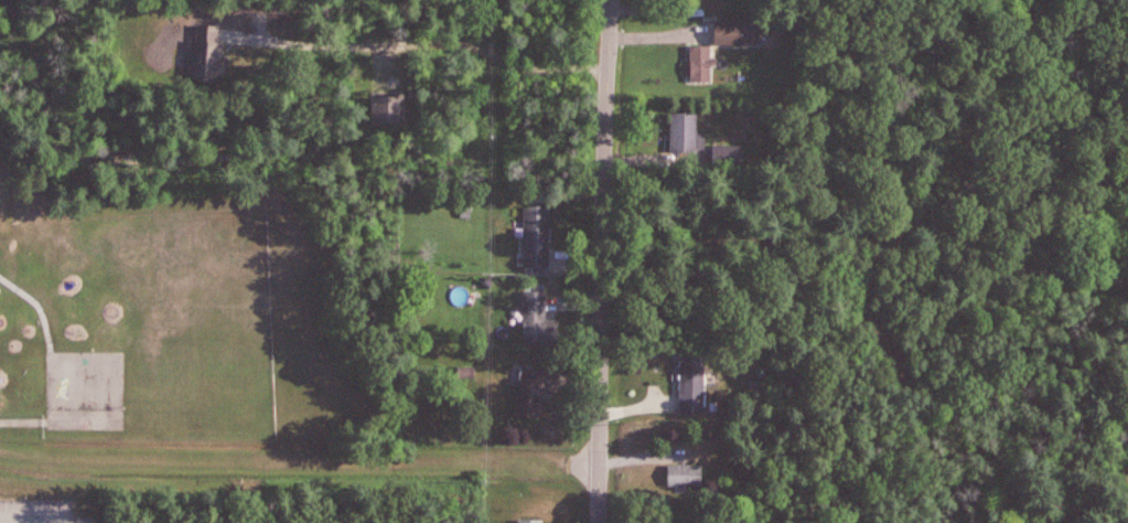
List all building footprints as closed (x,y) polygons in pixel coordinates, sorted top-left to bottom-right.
[(728,0),(689,0),(689,12),(728,12),(728,0)] [(717,22),(717,43),(761,44),(761,22),(717,22)] [(193,81),(228,81),(227,46),(200,45),(193,81)] [(692,82),(712,82),(713,65),(720,65),(720,58),(713,58),(713,45),(692,45),(692,82)] [(369,127),(407,126),(407,96),(366,94),(369,127)] [(672,151),(699,151),(699,148),(708,148),(708,130),(699,130),(699,114),(672,114),(672,151)] [(524,274),(552,274),(552,206),(523,204),(524,274)] [(524,344),(567,342),(567,331),(555,329),(555,296),(524,292),(524,344)] [(677,410),(709,412),(711,355),(678,352),(677,410)] [(517,417),(542,420),(546,387),(559,389),(562,369),(525,364),(517,417)] [(669,465),(707,463),(709,483),(669,487),(669,465)]
